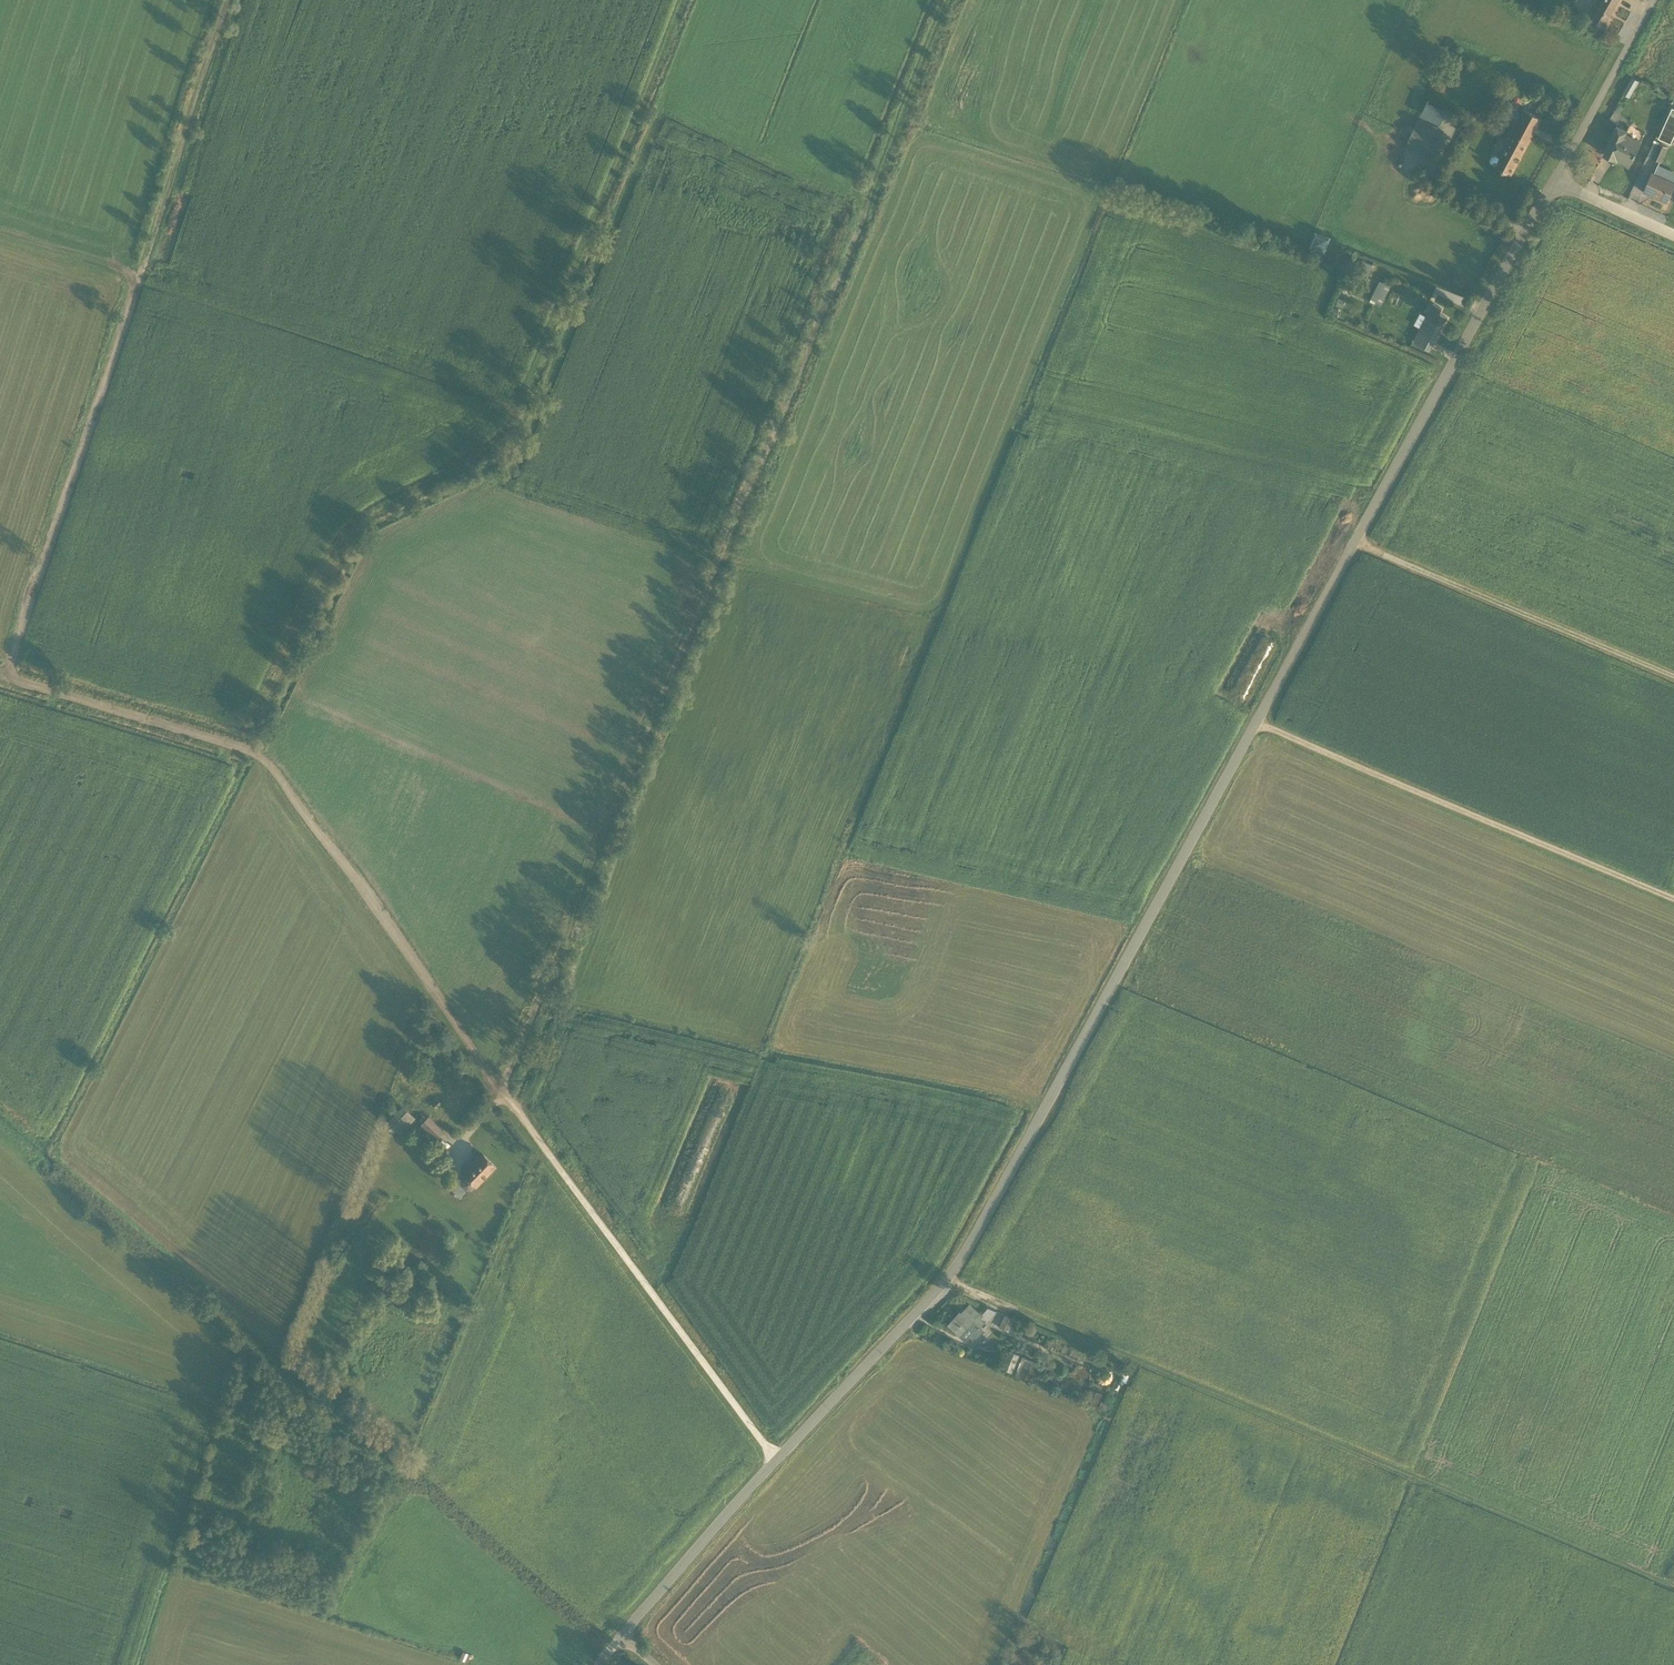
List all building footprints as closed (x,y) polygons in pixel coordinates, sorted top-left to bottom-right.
[(1587,18),(1604,28),(1621,0),(1598,0),(1587,18)] [(1630,97),(1638,82),(1633,79),(1624,93),(1630,97)] [(1511,176),(1541,119),(1524,110),(1498,158),(1495,156),(1491,157),(1489,160),(1490,163),(1494,165),(1493,167),(1511,176)] [(1430,160),(1444,130),(1419,119),(1405,149),(1430,160)] [(1616,126),(1602,155),(1629,167),(1641,141),(1626,134),(1627,131),(1616,126)] [(1659,162),(1666,147),(1654,141),(1647,157),(1659,162)] [(1642,192),(1667,203),(1673,186),(1673,171),(1658,164),(1654,173),(1651,172),(1642,192)] [(1314,230),(1308,247),(1326,254),(1332,237),(1314,230)] [(1365,263),(1355,285),(1365,290),(1375,267),(1365,263)] [(1372,297),(1385,300),(1390,283),(1377,280),(1372,297)] [(1442,309),(1432,304),(1412,342),(1429,351),(1447,318),(1439,314),(1442,309)] [(441,1103),(435,1095),(430,1100),(436,1107),(441,1103)] [(415,1116),(402,1104),(387,1120),(400,1132),(415,1116)] [(426,1116),(423,1113),(418,1118),(421,1121),(420,1123),(435,1138),(443,1130),(427,1115),(426,1116)] [(494,1164),(482,1152),(462,1172),(465,1175),(461,1179),(461,1185),(466,1189),(471,1189),(494,1164)] [(970,1303),(948,1325),(965,1340),(968,1336),(972,1340),(983,1329),(980,1325),(995,1309),(989,1304),(980,1313),(970,1303)] [(1007,1330),(1013,1317),(1004,1313),(998,1326),(1007,1330)] [(1042,1365),(1007,1351),(1000,1368),(1035,1382),(1042,1365)] [(1082,1399),(1095,1405),(1101,1392),(1088,1386),(1082,1399)] [(462,1650),(458,1658),(466,1661),(469,1653),(462,1650)]
